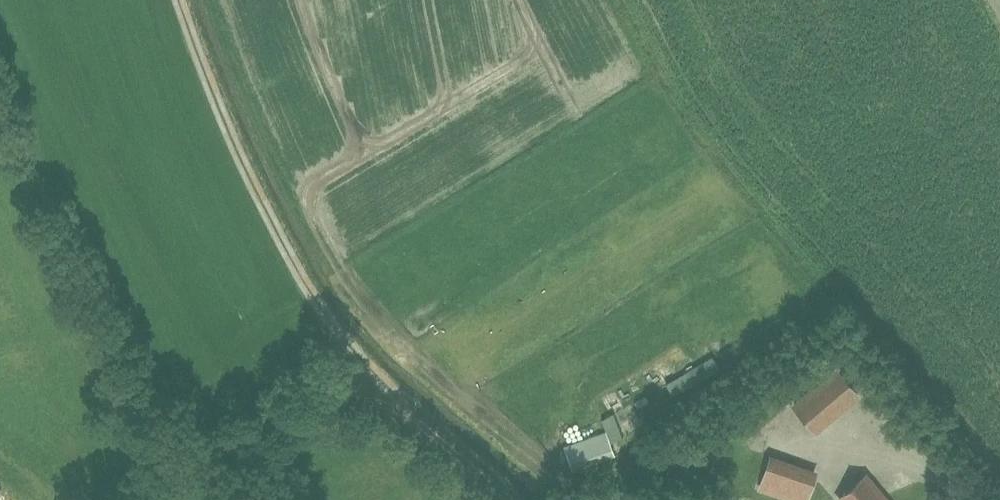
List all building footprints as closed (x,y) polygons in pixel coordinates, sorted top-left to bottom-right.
[(703,368),(710,380),(726,370),(719,359),(703,368)] [(860,396),(839,372),(796,408),(817,433),(860,396)] [(614,415),(604,420),(609,433),(567,448),(575,471),(617,456),(612,443),(623,438),(614,415)] [(776,499),(811,499),(821,473),(772,456),(759,494),(776,499)] [(840,499),(885,499),(866,478),(840,499)]
